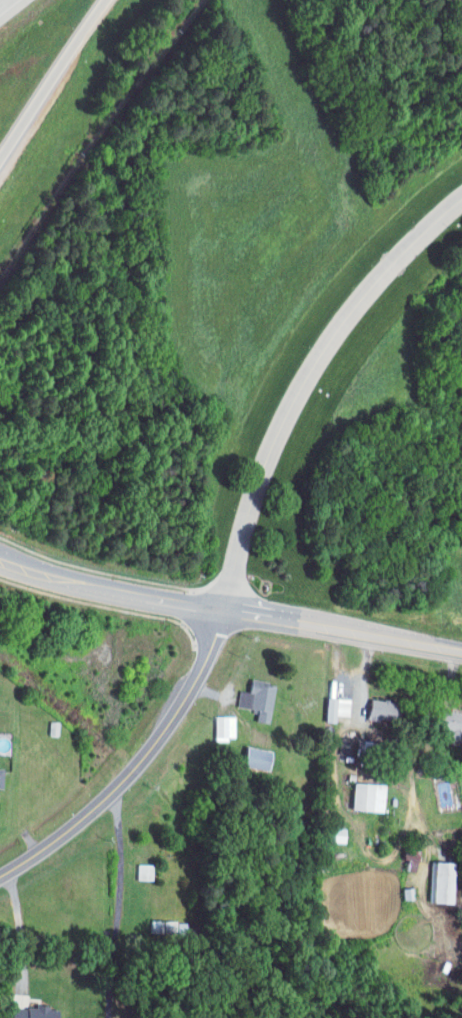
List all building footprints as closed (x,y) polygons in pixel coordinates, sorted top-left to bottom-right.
[(264,724),(271,684),(245,679),(243,692),(236,691),(233,707),(252,710),(250,721),(264,724)] [(461,734),(461,714),(434,710),(432,729),(446,731),(444,742),(456,744),(457,733),(461,734)] [(230,738),(231,717),(210,716),(209,741),(223,741),(223,737),(230,738)] [(236,767),(268,771),(270,751),(238,747),(236,767)] [(381,784),(346,783),(346,811),(380,811),(381,784)] [(319,841),(339,844),(341,830),(321,826),(319,841)] [(401,861),(399,870),(407,872),(415,847),(401,842),(396,859),(401,861)] [(423,904),(447,904),(448,864),(424,863),(423,904)] [(148,881),(149,865),(134,864),(133,880),(148,881)] [(146,934),(182,935),(182,922),(146,921),(146,934)] [(12,1004),(9,1017),(48,1017),(49,1010),(12,1004)]
